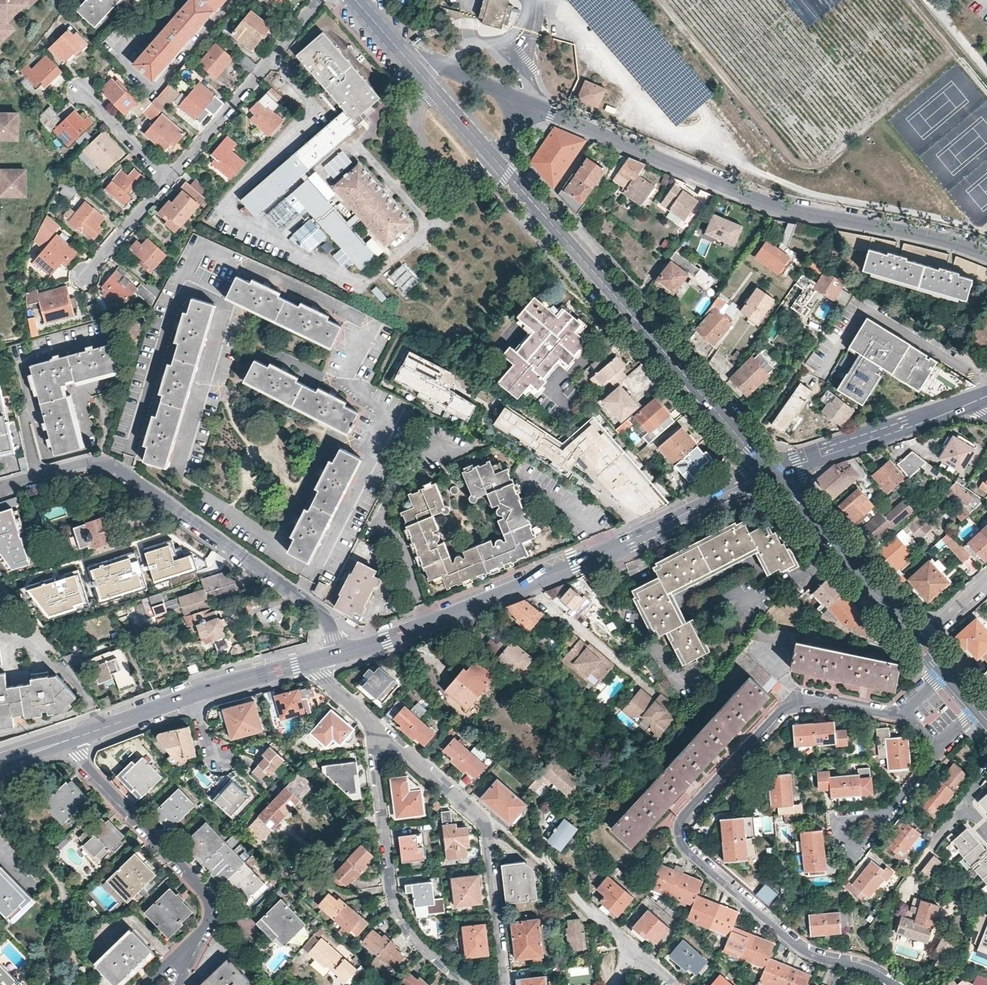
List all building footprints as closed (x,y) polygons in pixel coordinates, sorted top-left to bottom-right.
[(25,3),(28,6),(35,0),(0,0),(0,41),(14,28),(6,20),(25,3)] [(77,10),(96,28),(123,0),(86,0),(77,10)] [(200,29),(215,12),(217,12),(227,0),(192,0),(136,66),(155,82),(200,29)] [(478,16),(483,17),(481,22),(501,27),(502,22),(507,24),(512,4),(507,3),(508,0),(482,0),(478,16)] [(632,0),(568,0),(676,126),(714,94),(632,0)] [(253,50),(271,27),(252,12),(238,29),(235,27),(232,31),(235,35),(253,50)] [(71,26),(67,30),(72,35),(76,31),(71,26)] [(72,35),(67,30),(50,47),(64,62),(69,57),(72,60),(89,44),(76,31),(72,35)] [(381,98),(324,31),(297,55),(345,110),(319,132),(295,153),(241,200),(255,216),(301,177),(305,173),(357,130),(352,123),(356,119),(360,115),(367,110),(381,98)] [(218,78),(234,58),(217,45),(201,63),(218,78)] [(365,59),(356,49),(352,52),(361,62),(365,59)] [(258,65),(244,54),(238,61),(252,73),(258,65)] [(44,89),(62,71),(47,56),(34,70),(28,65),(22,72),(38,87),(36,90),(37,91),(42,87),(44,89)] [(144,111),(153,103),(147,97),(141,103),(134,95),(119,81),(117,82),(113,79),(105,87),(108,91),(106,92),(126,112),(131,107),(139,115),(143,112),(144,111)] [(586,80),(578,98),(599,106),(606,89),(586,80)] [(202,111),(206,107),(217,95),(201,81),(180,105),(198,120),(196,121),(198,123),(206,114),(202,111)] [(181,93),(171,85),(158,99),(167,106),(168,107),(181,93)] [(271,135),(273,136),(283,127),(281,125),(285,121),(271,108),(276,103),(267,93),(252,108),(250,107),(249,108),(255,114),(251,118),(270,136),(271,135)] [(153,103),(144,111),(143,112),(154,121),(162,111),(163,112),(167,106),(158,99),(153,103)] [(51,107),(39,118),(44,126),(57,113),(51,107)] [(57,113),(44,126),(45,127),(51,134),(55,130),(70,145),(80,136),(94,123),(89,117),(85,120),(80,115),(75,110),(64,121),(57,113)] [(18,138),(18,112),(0,112),(0,138),(18,138)] [(89,117),(84,112),(80,115),(85,120),(89,117)] [(174,138),(178,142),(187,131),(186,130),(184,132),(162,113),(149,127),(145,132),(164,150),(171,142),(174,138)] [(531,163),(554,189),(586,140),(554,127),(531,163)] [(104,132),(101,135),(113,148),(117,145),(104,132)] [(113,148),(101,135),(85,149),(105,171),(124,153),(117,145),(113,148)] [(232,179),(246,162),(233,150),(237,145),(228,137),(213,153),(211,152),(210,153),(216,158),(213,162),(222,170),(232,179)] [(590,159),(599,146),(593,143),(585,155),(590,159)] [(334,178),(354,162),(343,149),(323,165),(334,178)] [(560,196),(576,214),(585,203),(583,201),(605,170),(590,159),(585,155),(560,192),(558,194),(560,196)] [(645,165),(629,159),(614,181),(627,190),(628,190),(632,182),(637,176),(640,177),(644,171),(642,169),(645,165)] [(124,166),(120,162),(111,171),(116,175),(105,188),(122,203),(121,205),(123,207),(132,196),(129,193),(144,176),(134,168),(128,175),(122,169),(124,166)] [(402,231),(412,222),(385,191),(359,162),(333,184),(358,212),(363,218),(386,245),(402,231)] [(25,169),(0,169),(0,195),(26,195),(25,169)] [(310,178),(305,173),(301,177),(305,181),(308,179),(309,179),(310,178)] [(669,176),(663,174),(660,180),(666,183),(669,176)] [(78,188),(67,179),(64,176),(59,186),(62,187),(58,192),(69,200),(78,188)] [(627,190),(624,194),(641,205),(654,187),(640,177),(637,176),(632,182),(628,190),(627,190)] [(208,187),(196,178),(191,184),(202,194),(208,187)] [(347,222),(309,179),(308,179),(305,181),(293,192),(293,193),(301,203),(311,214),(360,270),(361,270),(362,269),(377,256),(377,255),(367,244),(352,227),(363,218),(358,212),(347,222)] [(182,224),(206,197),(202,194),(191,184),(186,180),(179,187),(183,191),(173,202),(170,200),(158,214),(166,222),(172,216),(182,224)] [(683,189),(675,183),(660,204),(684,221),(699,200),(696,198),(683,189)] [(696,193),(685,186),(683,189),(696,198),(698,195),(696,193)] [(730,202),(714,195),(705,208),(714,212),(705,234),(735,247),(743,226),(723,218),(730,202)] [(294,209),(286,199),(286,198),(280,203),(294,219),(300,214),(294,209)] [(517,207),(511,200),(508,203),(514,209),(517,207)] [(98,226),(105,217),(85,201),(76,212),(75,213),(70,219),(68,218),(67,219),(67,220),(77,229),(80,226),(94,238),(102,229),(98,226)] [(294,219),(280,203),(273,209),(287,225),(294,219)] [(311,214),(301,203),(294,209),(300,214),(304,220),(311,214)] [(76,212),(69,207),(62,214),(67,219),(68,218),(70,219),(75,213),(76,212)] [(287,225),(273,209),(267,214),(281,230),(287,225)] [(60,226),(46,214),(44,218),(53,226),(48,233),(51,234),(50,238),(60,226)] [(172,216),(166,222),(177,231),(182,224),(172,216)] [(327,237),(309,217),(303,222),(305,224),(293,234),(310,253),(327,237)] [(45,243),(50,238),(51,234),(48,233),(53,226),(44,218),(35,241),(38,243),(41,239),(45,243)] [(417,227),(412,222),(402,231),(406,236),(417,227)] [(796,223),(788,222),(781,241),(789,244),(796,223)] [(986,284),(986,269),(957,257),(946,254),(895,242),(882,239),(864,236),(836,230),(829,243),(868,252),(862,271),(967,301),(973,280),(986,284)] [(61,231),(58,235),(57,234),(54,237),(35,262),(50,274),(49,276),(50,277),(63,263),(66,259),(70,261),(78,252),(65,241),(68,237),(61,231)] [(384,251),(372,237),(366,243),(367,244),(377,255),(377,256),(378,257),(384,251)] [(690,243),(684,238),(680,244),(686,249),(690,243)] [(166,256),(168,253),(150,239),(144,246),(138,241),(131,248),(129,246),(128,248),(142,259),(147,263),(144,267),(153,274),(154,273),(152,271),(165,256),(166,256)] [(671,243),(666,239),(661,246),(667,250),(671,243)] [(783,276),(795,259),(791,256),(768,240),(756,258),(783,276)] [(680,244),(675,251),(669,261),(670,263),(658,281),(675,293),(689,273),(694,278),(700,270),(682,256),(686,249),(680,244)] [(172,268),(178,257),(170,251),(168,253),(166,256),(172,261),(169,266),(172,268)] [(827,271),(826,269),(815,262),(812,260),(809,265),(823,274),(815,288),(844,306),(850,295),(840,289),(843,283),(827,271)] [(418,281),(402,264),(390,276),(406,293),(418,281)] [(139,289),(117,270),(113,274),(108,279),(102,286),(106,291),(103,294),(122,310),(128,302),(139,289)] [(227,296),(275,319),(332,345),(341,325),(328,319),(329,317),(318,311),(319,308),(312,305),(311,308),(300,303),(299,305),(280,295),(280,293),(270,288),(271,285),(265,283),(264,285),(252,280),(251,282),(237,275),(227,296)] [(151,278),(144,286),(156,297),(161,287),(151,278)] [(803,310),(818,290),(815,288),(817,285),(811,281),(794,303),(803,310)] [(352,297),(355,294),(360,289),(354,282),(345,291),(352,297)] [(75,314),(67,283),(66,284),(66,286),(39,294),(46,322),(75,314)] [(372,290),(382,301),(387,297),(377,285),(372,290)] [(147,302),(142,313),(147,313),(149,312),(156,297),(144,286),(138,293),(147,302)] [(757,321),(774,297),(759,287),(742,310),(750,316),(757,321)] [(355,294),(364,302),(368,297),(360,289),(355,294)] [(97,304),(92,291),(85,293),(90,307),(97,304)] [(171,447),(185,401),(214,303),(192,296),(187,311),(185,312),(182,323),(179,322),(177,329),(180,329),(176,341),(178,342),(171,363),(170,363),(167,374),(164,373),(162,379),(165,381),(161,392),(163,392),(156,414),(154,414),(151,426),(148,425),(146,432),(149,433),(146,444),(147,445),(143,459),(165,466),(171,447)] [(568,364),(588,342),(575,330),(582,323),(565,308),(559,315),(536,296),(518,316),(534,330),(516,350),(510,345),(503,353),(514,363),(498,380),(516,397),(530,382),(538,388),(546,379),(543,375),(560,357),(568,364)] [(722,301),(717,296),(703,317),(705,319),(688,341),(705,361),(714,348),(713,347),(732,323),(728,320),(730,317),(724,312),(721,315),(716,310),(722,301)] [(41,333),(38,317),(29,318),(33,334),(33,335),(41,333)] [(857,355),(837,389),(857,401),(879,365),(884,368),(885,369),(888,364),(894,368),(906,376),(903,381),(911,385),(913,381),(921,385),(939,396),(974,384),(966,379),(866,318),(851,343),(861,349),(857,355)] [(929,325),(919,320),(917,323),(926,329),(929,325)] [(75,412),(71,393),(65,395),(62,385),(75,381),(76,384),(122,372),(113,342),(56,357),(54,356),(52,357),(52,358),(31,364),(55,454),(85,446),(75,412)] [(857,355),(861,349),(851,343),(847,349),(857,355)] [(610,379),(616,386),(624,379),(618,372),(621,369),(625,365),(610,348),(592,364),(599,372),(596,375),(604,384),(610,379)] [(726,382),(736,367),(717,350),(709,365),(710,367),(725,383),(726,382)] [(980,372),(983,367),(977,363),(973,360),(959,351),(956,350),(953,356),(972,367),(980,372)] [(467,421),(476,405),(449,390),(455,379),(452,371),(409,351),(395,378),(420,391),(417,395),(467,421)] [(752,357),(726,382),(725,383),(742,403),(772,374),(770,372),(774,368),(760,354),(754,359),(752,357)] [(297,405),(331,423),(333,424),(348,431),(352,424),(354,425),(354,423),(356,424),(357,422),(354,420),(358,411),(346,404),(346,402),(335,396),(336,393),(331,390),(329,393),(318,387),(317,389),(298,379),(298,378),(288,372),(288,369),(283,367),(282,369),(270,364),(269,365),(255,358),(245,379),(257,386),(297,405)] [(891,373),(894,368),(888,364),(885,369),(891,373)] [(862,404),(884,368),(879,365),(857,401),(862,404)] [(891,373),(903,381),(906,376),(894,368),(891,373)] [(618,372),(624,379),(628,376),(621,369),(618,372)] [(600,387),(604,384),(596,375),(592,378),(600,387)] [(918,390),(921,385),(913,381),(911,385),(918,390)] [(804,401),(812,390),(800,382),(792,393),(804,401)] [(639,405),(634,398),(631,395),(629,396),(620,385),(603,400),(621,421),(639,405)] [(939,396),(921,385),(918,390),(918,391),(931,399),(939,396)] [(820,411),(840,425),(852,409),(826,390),(819,399),(825,404),(820,411)] [(783,432),(804,401),(792,393),(771,424),(783,432)] [(649,431),(668,414),(654,397),(635,415),(649,431)] [(642,516),(669,502),(594,416),(565,441),(514,409),(513,410),(506,405),(496,421),(511,431),(510,433),(521,439),(522,438),(531,443),(530,445),(570,470),(577,459),(580,454),(607,487),(613,491),(611,494),(642,516)] [(628,418),(615,429),(620,434),(632,423),(628,418)] [(508,435),(511,431),(496,421),(493,426),(508,435)] [(688,438),(691,436),(681,426),(679,428),(688,438)] [(659,446),(674,464),(697,444),(691,436),(688,438),(679,428),(659,446)] [(953,435),(940,457),(963,470),(976,448),(953,435)] [(530,445),(531,443),(522,438),(521,439),(519,442),(528,448),(530,445)] [(642,438),(631,447),(637,454),(647,444),(642,438)] [(647,444),(637,454),(638,455),(644,462),(655,453),(647,444)] [(697,444),(674,464),(688,481),(701,470),(700,467),(709,459),(697,444)] [(308,560),(361,457),(341,447),(334,461),(331,460),(326,471),(324,469),(321,476),(323,477),(318,487),(320,488),(310,508),(308,507),(302,519),(299,518),(296,524),(298,526),(293,535),(295,536),(288,550),(308,560)] [(912,451),(897,464),(909,478),(923,466),(927,462),(912,451)] [(580,454),(577,459),(599,486),(604,490),(607,487),(580,454)] [(856,462),(852,458),(833,463),(815,479),(825,490),(831,497),(854,477),(858,481),(860,480),(863,477),(853,465),(856,462)] [(530,555),(527,548),(524,541),(531,538),(537,536),(536,533),(534,532),(532,526),(533,525),(530,519),(528,518),(526,513),(528,511),(525,506),(522,507),(519,506),(516,507),(515,503),(517,502),(518,499),(522,498),(519,492),(518,492),(515,485),(516,484),(513,478),(512,478),(509,472),(510,471),(509,468),(503,471),(496,473),(493,466),(491,461),(487,462),(487,464),(481,466),(480,465),(473,467),(473,469),(467,472),(465,470),(463,472),(472,493),(470,496),(469,498),(470,501),(473,502),(475,500),(476,499),(477,496),(486,493),(492,506),(498,504),(499,507),(498,509),(497,511),(498,512),(499,513),(501,514),(503,516),(498,519),(506,538),(505,539),(503,540),(502,539),(501,538),(499,538),(498,538),(497,539),(496,541),(495,543),(493,544),(490,538),(477,544),(489,572),(492,571),(492,569),(498,566),(499,568),(505,565),(504,562),(505,558),(504,557),(508,555),(509,557),(512,558),(514,562),(519,560),(519,558),(525,555),(526,556),(530,555)] [(889,461),(872,475),(886,491),(901,479),(903,482),(905,479),(889,461)] [(866,474),(856,462),(853,465),(863,477),(866,474)] [(500,464),(493,466),(496,473),(503,471),(500,464)] [(934,469),(929,473),(940,487),(948,480),(942,474),(934,469)] [(667,480),(677,487),(683,480),(673,473),(667,480)] [(871,480),(866,474),(863,477),(860,480),(865,486),(871,480)] [(959,476),(956,480),(965,486),(967,481),(959,476)] [(965,486),(956,480),(944,491),(950,498),(956,493),(965,503),(959,508),(955,512),(961,519),(985,498),(965,486)] [(486,574),(489,572),(477,544),(463,550),(465,556),(463,557),(459,555),(457,555),(456,556),(454,558),(454,560),(453,560),(452,560),(444,541),(438,543),(437,541),(439,539),(439,537),(439,535),(437,534),(435,533),(434,533),(433,530),(439,528),(433,514),(442,511),(444,512),(447,513),(449,511),(449,508),(448,506),(447,506),(445,505),(444,505),(437,486),(435,483),(432,484),(433,486),(425,489),(424,487),(418,490),(418,492),(412,494),(410,493),(408,494),(410,501),(413,507),(405,510),(400,512),(405,523),(404,524),(406,530),(408,530),(411,537),(410,537),(412,543),(417,542),(419,544),(421,543),(422,546),(420,547),(419,549),(415,551),(418,557),(419,557),(422,563),(421,564),(423,570),(425,570),(428,577),(426,578),(428,581),(434,578),(441,576),(444,582),(447,589),(450,588),(450,586),(457,583),(458,585),(464,582),(463,580),(464,576),(463,574),(466,572),(467,574),(470,575),(472,579),(478,577),(478,575),(484,572),(486,574)] [(456,494),(457,492),(458,489),(456,487),(453,486),(450,487),(449,491),(451,493),(452,494),(454,494),(456,494)] [(858,488),(838,505),(845,513),(847,511),(854,520),(872,505),(867,499),(870,497),(863,488),(860,491),(858,488)] [(950,498),(959,508),(965,503),(956,493),(950,498)] [(23,495),(2,501),(3,507),(25,502),(23,495)] [(525,506),(522,498),(518,499),(517,502),(515,503),(516,507),(519,506),(522,507),(525,506)] [(868,512),(850,527),(855,532),(863,525),(876,540),(912,508),(904,498),(884,515),(880,511),(873,517),(868,512)] [(413,507),(410,501),(403,504),(405,510),(413,507)] [(35,561),(27,535),(21,536),(19,531),(25,529),(16,510),(0,514),(0,555),(10,569),(35,561)] [(92,545),(95,553),(112,548),(103,517),(74,525),(81,547),(88,544),(92,545)] [(912,519),(906,524),(911,530),(920,539),(926,534),(912,519)] [(734,525),(660,562),(662,564),(655,568),(660,578),(637,589),(639,594),(636,596),(643,609),(646,607),(649,615),(646,616),(653,628),(655,626),(659,633),(668,628),(671,636),(668,638),(673,647),(676,645),(684,661),(704,651),(689,618),(681,622),(667,591),(755,547),(768,573),(778,568),(779,571),(793,563),(783,542),(780,544),(774,532),(768,535),(763,525),(748,532),(744,523),(736,528),(734,525)] [(911,530),(906,524),(901,528),(906,534),(911,530)] [(981,529),(962,546),(969,554),(978,563),(982,559),(982,560),(986,556),(986,536),(981,529)] [(969,554),(962,546),(948,531),(941,537),(962,560),(969,554)] [(879,547),(899,569),(913,556),(894,534),(879,547)] [(524,541),(527,548),(534,545),(531,538),(524,541)] [(55,549),(53,545),(52,542),(45,544),(47,551),(55,549)] [(412,543),(415,551),(419,549),(420,547),(422,546),(421,543),(419,544),(417,542),(412,543)] [(170,544),(146,552),(155,580),(194,567),(190,555),(175,560),(170,544)] [(934,544),(929,548),(931,552),(937,547),(934,544)] [(509,563),(514,562),(512,558),(509,557),(508,555),(504,557),(505,558),(504,562),(505,565),(509,563)] [(130,556),(92,569),(101,598),(142,585),(138,572),(143,571),(139,559),(132,561),(130,556)] [(907,578),(915,587),(918,584),(930,597),(948,580),(928,559),(907,578)] [(243,565),(236,560),(229,563),(227,563),(225,564),(223,562),(198,570),(201,579),(224,571),(238,567),(243,565)] [(363,609),(370,594),(371,593),(377,581),(372,578),(376,570),(359,561),(348,584),(345,583),(344,585),(346,587),(336,605),(353,614),(357,606),(363,609)] [(224,571),(201,579),(203,585),(208,584),(212,596),(244,585),(224,571)] [(468,581),(472,579),(470,575),(467,574),(466,572),(463,574),(464,576),(463,580),(464,582),(468,581)] [(76,574),(28,589),(49,616),(77,608),(76,603),(85,600),(76,574)] [(437,585),(444,582),(441,576),(434,578),(437,585)] [(822,613),(842,592),(830,578),(828,577),(813,592),(823,601),(815,609),(822,613)] [(329,585),(321,581),(315,590),(323,595),(329,585)] [(564,582),(545,591),(553,598),(557,593),(578,613),(591,599),(584,594),(582,596),(571,586),(567,589),(564,582)] [(208,597),(212,596),(208,584),(203,585),(204,589),(205,588),(208,597)] [(918,584),(915,587),(927,599),(930,597),(918,584)] [(165,601),(162,591),(149,596),(156,617),(168,613),(170,620),(184,615),(193,612),(210,607),(212,607),(208,597),(205,588),(204,589),(165,601)] [(822,613),(819,616),(823,618),(826,614),(836,621),(834,624),(847,631),(850,627),(863,615),(854,605),(842,592),(822,613)] [(553,598),(575,617),(578,613),(557,593),(553,598)] [(542,613),(525,598),(507,605),(518,617),(516,620),(528,630),(542,613)] [(217,616),(215,609),(211,610),(210,607),(193,612),(184,615),(187,626),(197,623),(201,635),(202,636),(204,640),(205,641),(206,642),(224,636),(221,629),(222,626),(222,623),(220,618),(217,616)] [(581,615),(577,619),(582,623),(586,619),(581,615)] [(877,631),(863,615),(850,627),(873,641),(871,644),(902,660),(877,631)] [(986,652),(986,631),(975,617),(955,635),(965,647),(967,645),(977,656),(984,649),(986,652)] [(796,633),(756,624),(747,637),(794,647),(795,641),(796,633)] [(518,662),(524,667),(533,657),(505,633),(497,643),(490,637),(483,647),(494,657),(496,655),(511,670),(518,662)] [(614,665),(582,637),(580,639),(588,646),(584,650),(588,654),(591,651),(611,668),(614,665)] [(588,646),(580,639),(576,643),(563,659),(571,666),(573,663),(587,676),(590,672),(600,681),(611,668),(591,651),(588,654),(584,650),(588,646)] [(795,641),(794,647),(789,667),(813,671),(847,678),(877,684),(894,688),(900,662),(795,641)] [(138,684),(123,646),(113,650),(112,649),(85,659),(88,668),(92,666),(97,678),(114,671),(122,690),(138,684)] [(740,647),(731,659),(749,676),(766,691),(776,681),(740,647)] [(443,688),(459,700),(465,692),(469,696),(483,679),(479,676),(486,667),(475,657),(472,661),(465,670),(461,667),(443,688)] [(468,658),(461,667),(465,670),(472,661),(468,658)] [(977,670),(986,681),(986,662),(977,670)] [(587,676),(573,663),(571,666),(585,678),(587,676)] [(378,665),(362,683),(382,702),(399,682),(378,665)] [(483,679),(490,671),(486,667),(479,676),(483,679)] [(58,675),(55,678),(51,680),(50,676),(33,678),(33,683),(8,686),(6,672),(0,673),(0,727),(15,725),(14,715),(66,708),(78,698),(58,675)] [(768,693),(766,691),(749,676),(610,828),(629,846),(646,827),(668,804),(689,780),(720,746),(735,729),(758,704),(768,693)] [(659,678),(652,685),(662,694),(673,704),(675,701),(659,678)] [(273,688),(262,691),(264,701),(273,735),(286,747),(330,698),(319,688),(309,679),(296,682),(298,687),(275,694),(273,688)] [(655,698),(642,686),(639,689),(649,698),(655,698)] [(655,698),(649,698),(639,689),(623,708),(630,714),(645,715),(654,724),(652,727),(656,731),(653,734),(657,738),(676,716),(668,709),(673,704),(662,694),(657,699),(655,698)] [(241,697),(220,703),(222,708),(231,738),(260,731),(253,705),(264,701),(262,691),(241,697)] [(459,700),(463,704),(469,696),(465,692),(459,700)] [(396,722),(406,731),(419,716),(403,703),(393,715),(398,720),(396,722)] [(340,723),(343,720),(331,709),(311,732),(325,745),(332,737),(339,743),(343,738),(345,741),(347,742),(348,741),(349,742),(353,737),(353,736),(352,734),(349,731),(340,723)] [(654,724),(645,715),(630,714),(653,734),(656,731),(652,727),(654,724)] [(419,716),(406,731),(417,740),(419,738),(424,743),(435,730),(419,716)] [(352,728),(343,720),(340,723),(349,731),(352,728)] [(813,722),(815,742),(836,740),(836,743),(846,742),(845,728),(835,729),(834,720),(813,722)] [(795,744),(815,742),(813,722),(793,724),(795,744)] [(197,754),(188,725),(159,732),(158,733),(156,733),(156,735),(156,736),(156,737),(157,738),(158,739),(176,760),(197,754)] [(889,725),(876,726),(879,755),(887,755),(888,768),(912,767),(909,734),(890,736),(889,725)] [(900,726),(891,727),(892,735),(901,734),(900,726)] [(468,750),(446,730),(435,743),(441,749),(442,747),(448,752),(445,755),(456,764),(468,750)] [(263,755),(258,759),(250,769),(261,780),(282,756),(267,743),(260,752),(263,755)] [(468,750),(456,764),(467,773),(469,771),(474,775),(484,764),(471,752),(475,748),(472,745),(468,750)] [(137,774),(129,781),(142,795),(163,775),(143,754),(130,766),(137,774)] [(355,758),(324,762),(326,773),(347,791),(357,790),(354,772),(357,771),(355,758)] [(554,758),(538,777),(543,781),(545,783),(549,779),(552,782),(566,795),(579,781),(554,758)] [(950,773),(949,774),(956,782),(966,771),(954,761),(947,769),(950,773)] [(123,774),(129,781),(137,774),(130,766),(123,774)] [(859,772),(844,774),(846,794),(861,792),(860,783),(870,782),(868,766),(858,767),(859,772)] [(299,770),(268,805),(275,812),(282,818),(314,783),(299,770)] [(846,794),(844,774),(829,775),(828,770),(819,771),(820,786),(830,785),(831,795),(846,794)] [(795,813),(804,812),(803,803),(793,804),(791,773),(769,775),(772,807),(778,806),(779,815),(785,814),(795,813)] [(217,775),(216,774),(216,776),(226,787),(215,799),(211,795),(210,796),(233,817),(233,816),(232,814),(249,796),(232,781),(226,774),(224,774),(222,775),(220,775),(217,775)] [(956,782),(949,774),(944,782),(938,776),(918,802),(929,811),(928,812),(934,817),(955,791),(951,788),(956,782)] [(391,777),(394,803),(398,802),(395,781),(407,780),(407,779),(406,775),(391,777)] [(69,777),(45,800),(66,821),(89,798),(69,777)] [(543,781),(538,777),(527,788),(532,793),(543,781)] [(398,802),(394,803),(396,816),(423,813),(421,789),(418,789),(417,785),(408,778),(407,779),(407,780),(395,781),(398,802)] [(497,778),(481,797),(509,821),(522,807),(519,805),(523,800),(497,778)] [(870,782),(860,783),(861,792),(872,791),(871,782),(870,782)] [(172,809),(163,817),(172,826),(196,802),(180,785),(164,801),(172,809)] [(978,800),(986,810),(986,792),(978,800)] [(436,798),(431,803),(436,808),(441,802),(436,798)] [(156,809),(163,817),(172,809),(164,801),(156,809)] [(275,812),(268,805),(248,827),(263,840),(282,818),(275,812)] [(451,808),(441,810),(447,858),(467,855),(466,846),(470,846),(467,825),(456,827),(456,822),(452,823),(451,808)] [(795,813),(785,814),(786,822),(795,821),(795,813)] [(720,816),(723,840),(745,838),(743,815),(720,816)] [(905,851),(921,832),(899,815),(890,826),(895,829),(884,842),(896,853),(901,847),(905,851)] [(101,816),(79,837),(100,858),(121,838),(101,816)] [(555,845),(560,849),(576,828),(563,818),(556,827),(554,826),(552,829),(554,830),(547,839),(552,843),(554,841),(557,843),(555,845)] [(186,840),(206,861),(226,841),(207,821),(186,840)] [(751,822),(743,822),(745,838),(751,837),(753,837),(752,821),(751,822)] [(979,841),(967,826),(955,836),(951,831),(946,836),(963,855),(979,841)] [(800,830),(803,851),(824,849),(822,828),(800,830)] [(420,832),(401,834),(402,842),(399,842),(401,859),(423,856),(420,832)] [(751,837),(745,838),(723,840),(725,860),(747,859),(746,852),(751,852),(749,842),(752,841),(751,837)] [(183,844),(202,864),(206,861),(186,840),(183,844)] [(226,841),(206,861),(225,881),(246,862),(226,841)] [(963,855),(972,866),(986,853),(986,849),(979,841),(963,855)] [(360,843),(347,857),(360,870),(366,864),(364,862),(368,858),(372,853),(360,843)] [(901,856),(905,851),(901,847),(896,853),(901,856)] [(824,849),(803,851),(805,871),(808,871),(826,869),(826,872),(835,871),(837,865),(837,862),(836,858),(830,858),(829,854),(825,854),(824,849)] [(134,852),(109,876),(130,898),(155,873),(134,852)] [(934,853),(920,870),(927,875),(941,858),(934,853)] [(972,866),(982,877),(986,872),(986,853),(972,866)] [(360,870),(347,857),(333,873),(344,884),(348,879),(352,874),(355,877),(360,870)] [(884,867),(872,857),(852,881),(849,878),(845,883),(861,897),(865,892),(868,895),(881,879),(884,882),(894,870),(886,864),(884,867)] [(526,859),(500,862),(501,864),(503,864),(507,899),(505,899),(506,901),(535,897),(532,869),(526,859)] [(206,861),(202,864),(222,884),(225,881),(206,861)] [(246,862),(225,881),(245,901),(265,882),(246,862)] [(650,885),(672,894),(681,872),(660,863),(650,885)] [(788,869),(780,870),(781,880),(789,879),(788,869)] [(7,917),(26,898),(0,870),(0,910),(7,917)] [(741,871),(736,877),(742,882),(751,890),(756,884),(741,871)] [(695,893),(701,880),(681,872),(672,894),(678,896),(676,900),(684,904),(685,900),(691,903),(695,893)] [(607,873),(595,887),(603,893),(598,898),(616,914),(633,896),(607,873)] [(478,875),(450,878),(454,907),(479,904),(477,887),(480,887),(478,875)] [(130,898),(109,876),(106,879),(127,901),(130,898)] [(432,879),(404,883),(405,891),(411,890),(413,905),(434,902),(432,879)] [(767,899),(772,893),(760,882),(755,887),(767,899)] [(145,912),(158,926),(162,922),(170,931),(192,910),(170,888),(145,912)] [(331,917),(344,902),(338,897),(335,900),(331,896),(326,891),(316,903),(331,917)] [(695,893),(691,903),(684,918),(708,928),(719,903),(695,893)] [(905,907),(897,931),(928,941),(940,904),(916,896),(911,910),(905,907)] [(281,897),(264,913),(281,932),(277,936),(284,944),(306,923),(281,897)] [(660,907),(665,902),(657,899),(654,901),(660,907)] [(354,938),(367,923),(356,912),(353,916),(348,912),(351,908),(344,902),(331,917),(354,938)] [(674,906),(665,902),(660,907),(670,916),(674,906)] [(719,903),(708,928),(727,936),(732,925),(739,912),(719,903)] [(825,933),(823,912),(810,913),(809,905),(799,906),(800,928),(809,927),(810,934),(825,933)] [(648,907),(631,926),(644,938),(647,934),(656,941),(669,926),(648,907)] [(586,946),(582,922),(580,920),(579,915),(571,916),(570,908),(556,910),(557,918),(567,917),(568,924),(566,924),(567,937),(570,939),(571,948),(586,946)] [(849,909),(823,912),(825,933),(826,940),(835,939),(835,931),(850,930),(849,909)] [(281,932),(264,913),(256,921),(273,939),(277,936),(281,932)] [(981,913),(975,927),(981,929),(975,944),(979,946),(978,950),(986,954),(986,916),(981,913)] [(539,917),(510,920),(515,958),(542,955),(539,926),(541,926),(539,917)] [(162,922),(158,926),(166,934),(170,931),(162,922)] [(484,922),(461,925),(465,956),(488,953),(484,922)] [(732,925),(727,936),(722,949),(744,959),(755,935),(732,925)] [(96,966),(115,984),(152,949),(133,929),(96,966)] [(362,941),(377,954),(389,939),(383,933),(380,937),(376,933),(371,929),(362,941)] [(363,970),(321,935),(309,951),(326,965),(326,964),(331,957),(337,962),(332,969),(338,973),(336,975),(344,981),(349,984),(351,984),(363,970)] [(769,956),(775,943),(755,935),(744,959),(764,968),(769,956)] [(315,939),(311,936),(303,945),(308,949),(315,939)] [(937,949),(948,956),(955,943),(944,936),(937,949)] [(683,938),(669,953),(685,967),(687,964),(695,971),(706,958),(683,938)] [(389,939),(377,954),(393,967),(403,955),(398,951),(394,948),(396,945),(389,939)] [(769,956),(764,968),(758,980),(769,984),(783,984),(791,965),(769,956)] [(337,962),(331,957),(326,964),(332,969),(337,962)] [(205,984),(245,984),(251,979),(231,959),(205,984)] [(14,976),(0,961),(0,984),(5,984),(14,976)] [(570,976),(589,975),(589,965),(570,966),(570,976)] [(806,984),(810,973),(791,965),(783,984),(805,984),(806,984)] [(401,984),(423,984),(426,981),(420,975),(417,979),(412,974),(407,970),(398,982),(401,984)] [(520,977),(521,984),(546,984),(545,974),(520,977)] [(710,984),(734,984),(720,974),(710,984)] [(980,975),(972,982),(962,977),(953,984),(985,984),(986,984),(986,977),(980,975)] [(18,980),(14,976),(5,984),(12,984),(18,980)]
